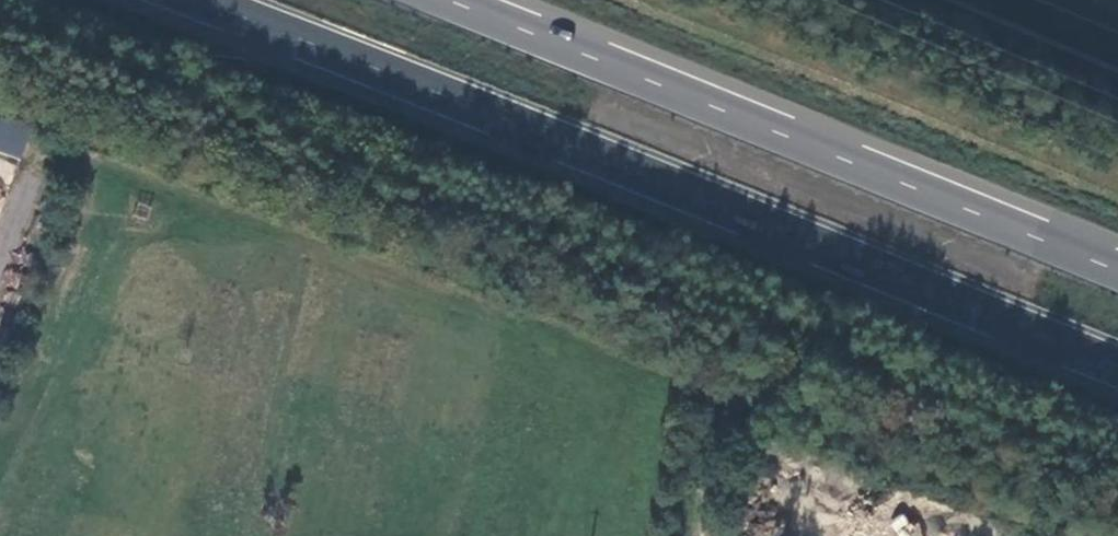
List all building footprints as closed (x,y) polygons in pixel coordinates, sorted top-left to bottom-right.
[(21,158),(31,127),(0,117),(0,150),(21,158)]
